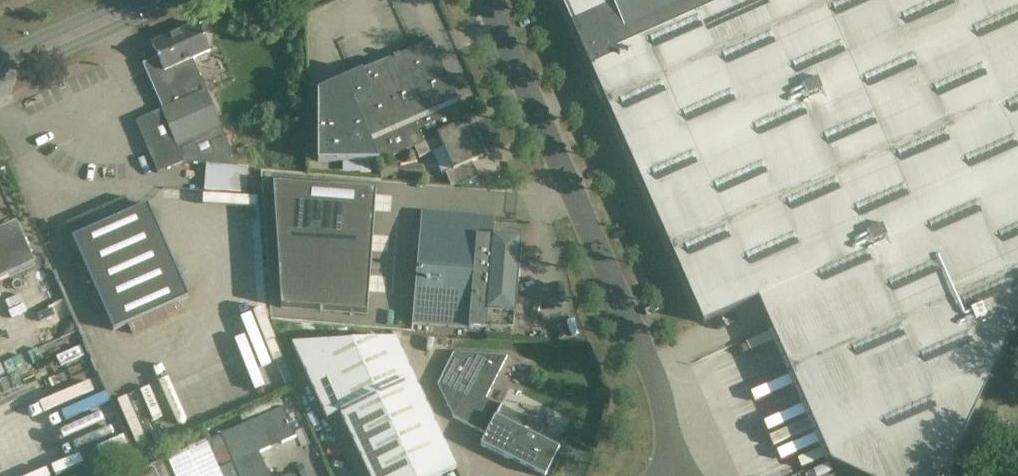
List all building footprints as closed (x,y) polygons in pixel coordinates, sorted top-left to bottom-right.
[(588,64),(603,97),(606,102),(690,293),(703,324),(758,300),(830,463),(860,475),(945,475),(1017,317),(1017,0),(560,0),(588,64)] [(210,51),(199,25),(152,45),(158,58),(143,64),(163,110),(136,122),(158,174),(184,163),(206,164),(238,167),(192,59),(210,51)] [(393,56),(394,58),(316,92),(317,93),(318,93),(318,162),(381,162),(396,155),(415,147),(425,142),(425,141),(438,136),(438,135),(463,124),(462,121),(466,119),(432,41),(399,56),(399,55),(393,56)] [(464,128),(463,124),(438,135),(438,136),(425,141),(425,142),(415,147),(419,157),(430,153),(443,147),(453,169),(446,173),(451,185),(461,186),(480,177),(473,162),(483,158),(469,126),(464,128)] [(248,168),(238,167),(206,164),(204,190),(246,193),(248,168)] [(376,192),(273,185),(281,308),(368,314),(376,192)] [(132,212),(126,197),(67,223),(114,330),(188,298),(147,205),(132,212)] [(421,213),(412,324),(415,324),(482,330),(482,328),(486,328),(487,326),(513,327),(519,239),(495,238),(496,219),(421,213)] [(17,223),(0,230),(0,281),(35,265),(17,223)] [(292,345),(327,420),(340,414),(369,475),(442,475),(456,470),(396,341),(292,345)] [(442,378),(467,390),(454,417),(486,433),(481,445),(509,459),(524,467),(542,475),(546,475),(559,450),(537,439),(543,428),(530,420),(501,406),(501,407),(486,399),(508,357),(454,354),(442,378)] [(210,362),(174,374),(178,385),(214,373),(210,362)] [(50,407),(102,388),(98,378),(46,396),(50,407)] [(295,437),(282,408),(219,435),(220,436),(209,440),(219,463),(230,459),(232,465),(237,475),(268,475),(258,453),(295,437)] [(169,458),(168,459),(144,469),(138,455),(137,455),(113,466),(115,470),(101,475),(177,475),(169,458)]
